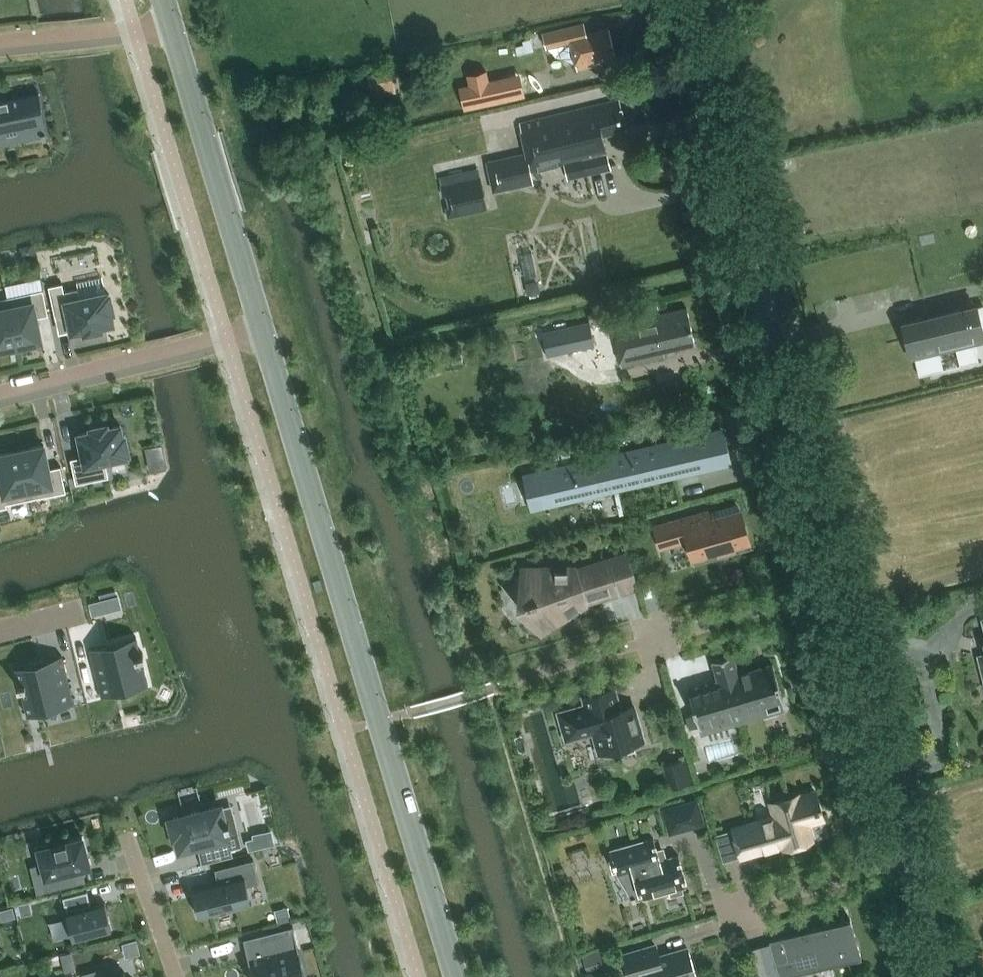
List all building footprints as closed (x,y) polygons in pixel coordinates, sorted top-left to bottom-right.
[(583,22),(543,32),(546,47),(570,41),(577,69),(602,63),(602,62),(616,58),(608,28),(586,33),(583,22)] [(394,67),(368,73),(371,88),(398,82),(394,67)] [(501,74),(487,77),(485,67),(466,71),(474,106),(506,99),(501,74)] [(514,99),(538,93),(535,79),(511,84),(514,99)] [(0,100),(0,136),(44,127),(37,92),(0,100)] [(487,161),(493,190),(533,181),(531,170),(583,158),(587,173),(611,167),(607,152),(607,151),(603,134),(627,129),(619,99),(519,122),(526,152),(487,161)] [(486,208),(477,169),(439,177),(448,217),(486,208)] [(539,291),(537,280),(526,282),(529,293),(539,291)] [(71,332),(84,329),(84,332),(101,328),(100,325),(113,323),(110,311),(112,311),(109,293),(107,293),(106,292),(79,298),(77,287),(63,290),(62,283),(48,286),(55,316),(67,313),(71,332)] [(43,289),(7,297),(17,346),(24,344),(25,347),(42,343),(37,317),(48,314),(43,289)] [(17,346),(7,297),(0,298),(0,349),(17,346)] [(656,299),(646,302),(648,310),(658,308),(656,299)] [(901,324),(908,357),(912,356),(917,375),(941,370),(936,350),(953,346),(958,366),(976,362),(970,334),(982,331),(982,305),(901,324)] [(659,311),(612,322),(621,366),(665,356),(663,350),(695,343),(687,307),(660,313),(659,311)] [(598,311),(588,314),(590,320),(600,317),(598,311)] [(589,321),(557,327),(563,353),(595,346),(589,321)] [(105,460),(127,455),(126,453),(129,453),(125,435),(122,436),(120,424),(108,427),(107,423),(90,427),(91,431),(79,433),(83,455),(71,458),(76,483),(108,477),(105,460)] [(543,504),(699,468),(726,462),(719,431),(532,474),(533,475),(540,474),(546,502),(543,502),(543,504)] [(44,444),(20,449),(30,498),(66,491),(61,466),(49,468),(44,444)] [(20,449),(0,454),(0,477),(1,481),(0,481),(0,508),(7,506),(6,503),(30,498),(20,449)] [(708,510),(654,526),(660,547),(687,540),(692,555),(716,548),(718,552),(734,548),(733,543),(749,538),(741,511),(711,520),(708,510)] [(613,558),(617,571),(622,587),(634,583),(625,554),(624,554),(625,558),(615,561),(614,557),(613,558)] [(582,603),(581,600),(614,589),(606,564),(573,574),(572,570),(572,568),(518,569),(518,571),(525,571),(526,600),(525,601),(527,604),(543,629),(537,633),(537,634),(583,605),(582,603)] [(105,598),(90,602),(94,615),(109,611),(105,598)] [(136,635),(89,647),(93,664),(99,686),(101,696),(149,684),(142,655),(144,655),(143,651),(141,652),(136,635)] [(737,711),(762,703),(762,704),(764,710),(769,712),(780,709),(782,704),(780,698),(781,698),(783,697),(772,663),(738,673),(733,653),(712,660),(719,685),(689,694),(695,713),(687,715),(691,727),(698,725),(699,728),(738,716),(737,711)] [(62,654),(15,666),(19,683),(17,683),(18,687),(20,686),(25,704),(39,701),(41,711),(74,702),(62,654)] [(599,752),(619,746),(621,753),(635,749),(633,742),(643,739),(636,713),(622,716),(614,688),(583,696),(585,705),(559,712),(564,732),(591,724),(599,752)] [(686,756),(664,762),(671,786),(693,779),(686,756)] [(733,829),(741,856),(744,855),(743,853),(753,851),(754,852),(776,846),(774,841),(781,839),(781,840),(782,840),(784,847),(811,840),(807,823),(823,818),(815,791),(799,796),(798,795),(771,803),(775,816),(733,829)] [(663,809),(670,832),(703,822),(696,799),(663,809)] [(176,835),(180,848),(214,840),(218,852),(243,846),(239,832),(228,835),(226,826),(230,825),(229,820),(224,821),(220,805),(170,818),(174,836),(176,835)] [(249,849),(265,845),(262,835),(247,839),(249,849)] [(83,836),(38,848),(49,890),(77,883),(74,869),(90,865),(83,836)] [(660,860),(653,837),(608,850),(615,874),(633,869),(641,898),(670,890),(671,894),(682,891),(681,887),(687,885),(678,854),(660,860)] [(218,882),(192,889),(198,916),(252,902),(247,885),(259,882),(253,859),(215,869),(215,870),(220,869),(222,881),(218,882)] [(87,891),(63,897),(66,911),(73,938),(112,928),(105,902),(91,905),(87,891)] [(29,901),(18,904),(21,915),(32,913),(29,901)] [(0,909),(0,920),(16,916),(13,906),(0,909)] [(288,908),(277,911),(280,923),(291,920),(288,908)] [(861,955),(850,917),(808,929),(809,931),(771,942),(771,940),(769,940),(780,976),(781,976),(779,968),(816,957),(819,967),(861,955)] [(243,940),(248,938),(252,955),(265,951),(266,958),(249,962),(253,976),(305,976),(306,976),(293,926),(243,938),(243,940)] [(687,947),(658,956),(655,944),(623,953),(630,976),(641,976),(642,976),(696,976),(687,947)] [(600,951),(583,956),(587,970),(604,965),(600,951)] [(82,973),(83,976),(126,976),(125,972),(107,976),(105,967),(82,973)]
